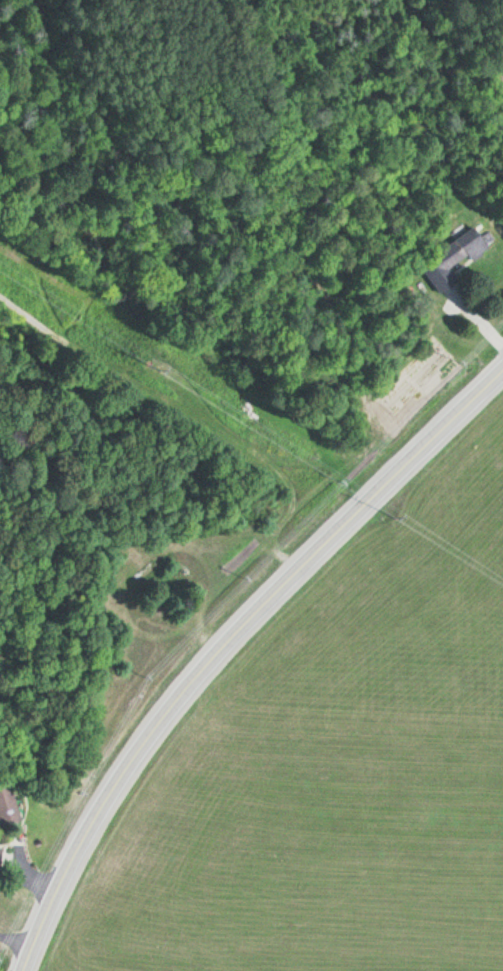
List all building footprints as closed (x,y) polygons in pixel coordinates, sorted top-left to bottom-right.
[(436,293),(456,280),(447,267),(466,255),(470,260),(486,250),(472,228),(417,263),(436,293)] [(0,782),(0,824),(16,821),(8,780),(0,782)]
